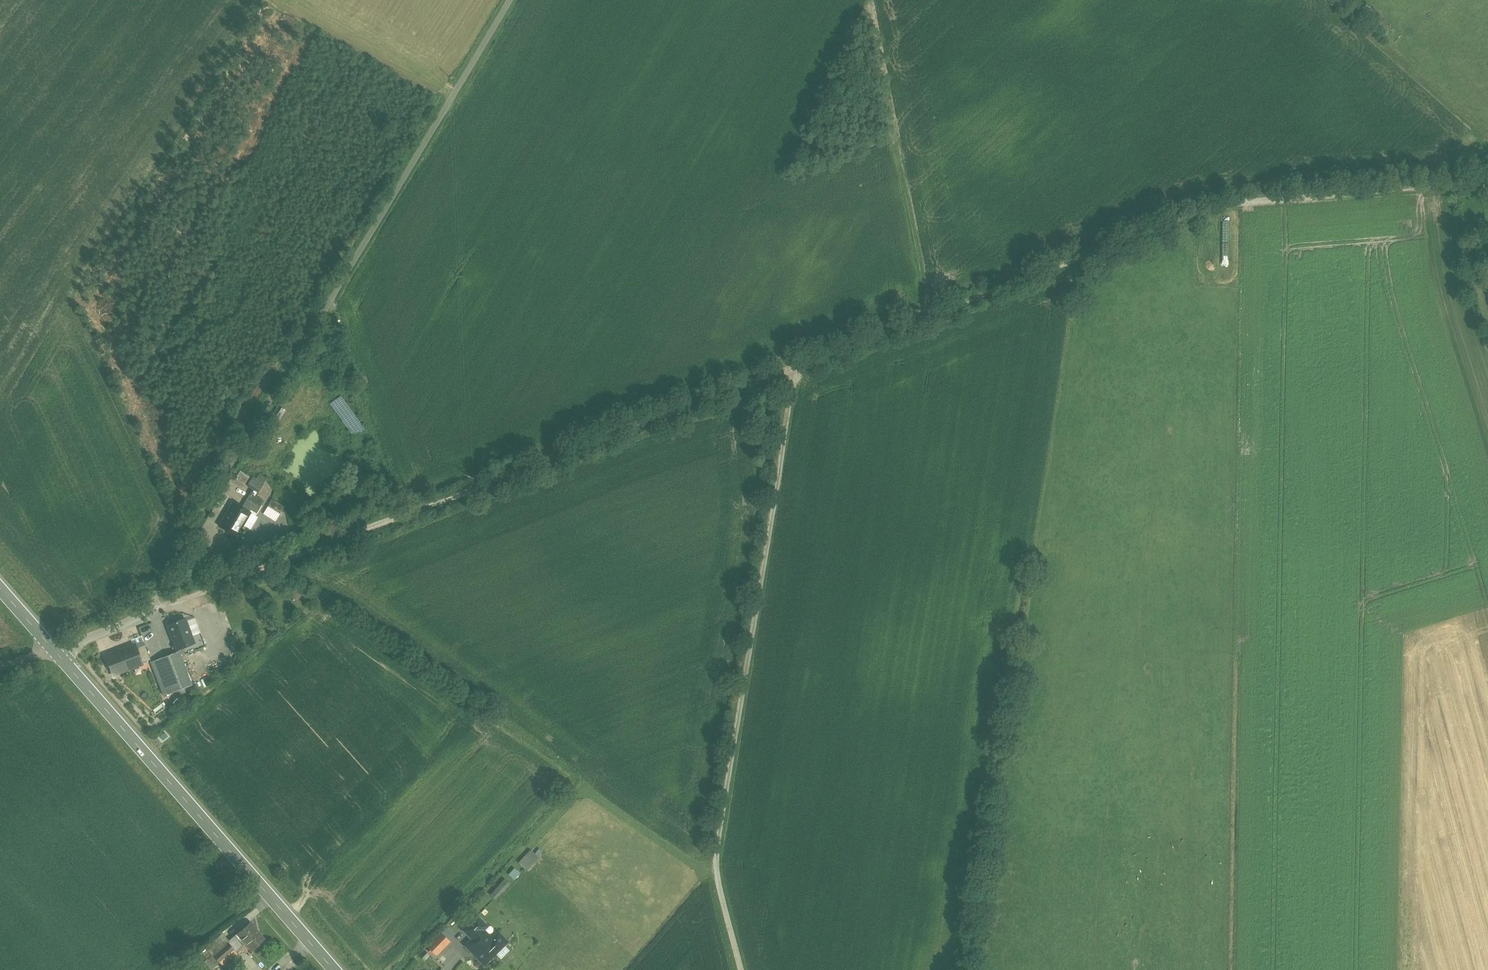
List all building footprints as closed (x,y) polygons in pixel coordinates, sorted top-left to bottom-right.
[(263,484),(253,478),(248,485),(258,491),(263,484)] [(264,501),(250,493),(246,500),(260,508),(264,501)] [(260,508),(246,500),(242,508),(250,512),(251,511),(256,514),(260,508)] [(242,508),(233,503),(219,527),(235,537),(250,512),(242,508)] [(194,643),(185,619),(168,625),(177,649),(194,643)] [(134,645),(106,656),(113,676),(142,665),(141,664),(150,660),(145,645),(136,649),(134,645)] [(179,652),(150,663),(163,696),(191,685),(179,652)] [(487,926),(477,916),(463,929),(473,939),(466,945),(484,964),(496,952),(503,945),(507,942),(499,933),(492,939),(483,930),(487,926)] [(265,940),(250,923),(237,934),(243,942),(251,951),(265,940)] [(445,928),(441,933),(446,939),(451,933),(445,928)] [(441,933),(440,933),(427,947),(435,955),(449,941),(446,939),(441,933)] [(228,942),(227,942),(218,950),(212,955),(219,963),(220,964),(235,951),(242,945),(241,944),(243,942),(237,934),(228,942)] [(222,935),(212,944),(218,950),(227,942),(228,942),(222,935)] [(509,951),(503,945),(496,952),(502,958),(509,951)] [(219,963),(212,955),(208,951),(203,955),(207,960),(205,962),(211,969),(219,963)]
